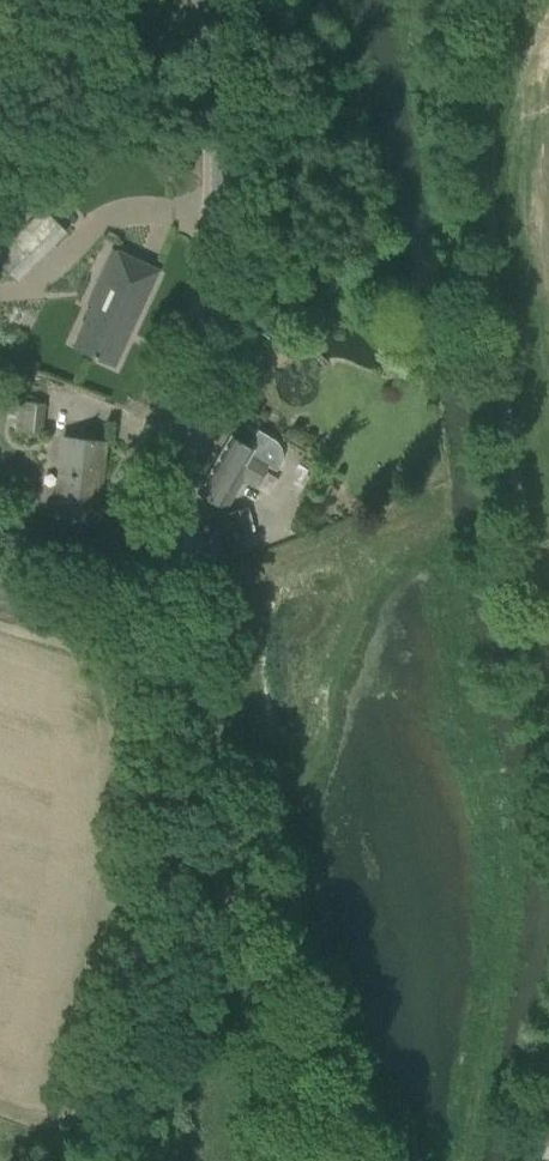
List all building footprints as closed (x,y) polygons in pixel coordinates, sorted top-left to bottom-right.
[(16,280),(66,230),(44,208),(0,252),(0,264),(16,280)] [(93,305),(73,347),(114,366),(159,269),(113,248),(98,281),(117,290),(107,311),(93,305)] [(10,400),(8,422),(15,423),(15,430),(42,433),(45,403),(10,400)] [(271,438),(258,430),(249,446),(229,435),(197,493),(220,506),(228,493),(233,496),(243,479),(255,486),(269,462),(276,466),(281,458),(281,453),(279,447),(277,444),(271,438)] [(101,477),(105,441),(63,437),(55,516),(97,520),(100,487),(97,486),(98,477),(101,477)] [(222,545),(252,538),(245,507),(214,515),(222,545)]
